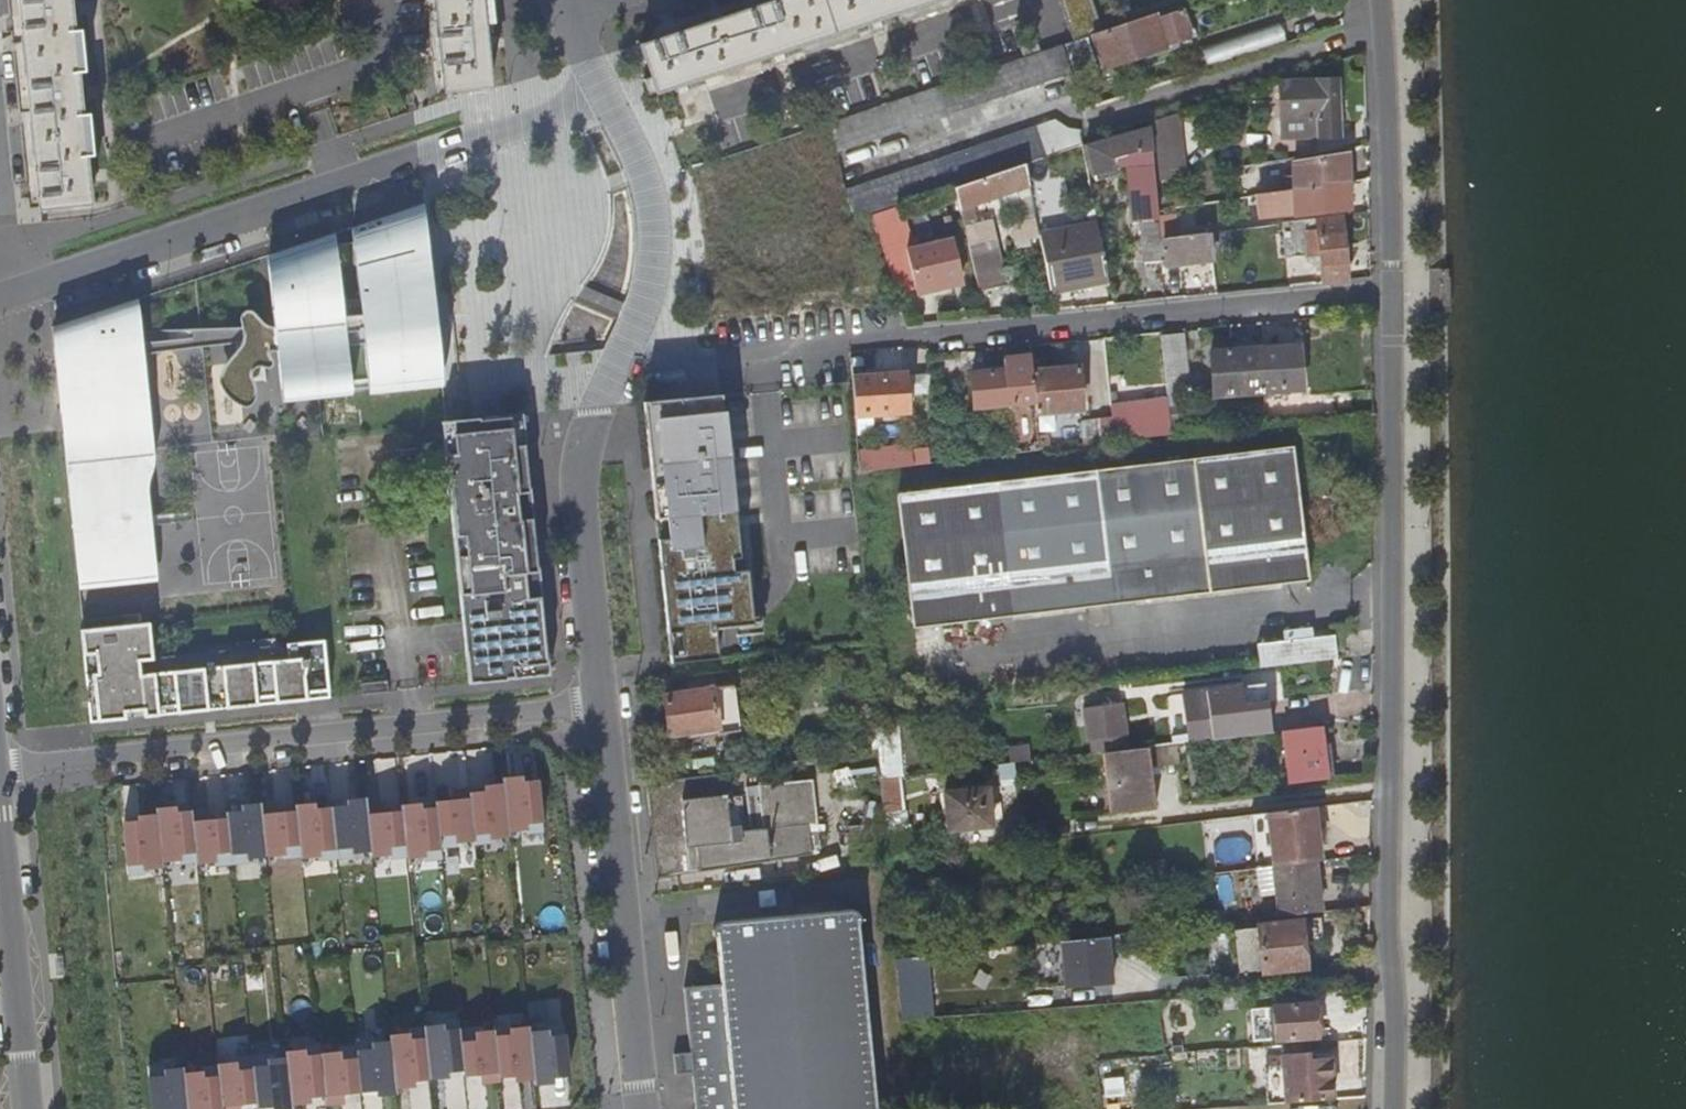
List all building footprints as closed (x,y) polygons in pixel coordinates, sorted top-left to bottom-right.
[(39,209),(86,204),(66,0),(19,0),(39,209)] [(443,93),(488,89),(480,0),(434,0),(443,93)] [(637,47),(652,94),(935,0),(779,0),(637,47)] [(1101,71),(1189,43),(1179,15),(1150,24),(1149,19),(1101,35),(1105,46),(1094,50),(1101,71)] [(1204,71),(1283,46),(1276,25),(1198,52),(1204,71)] [(1070,74),(1060,45),(663,176),(669,205),(1070,74)] [(1337,136),(1338,80),(1316,80),(1315,102),(1307,101),(1306,117),(1316,117),(1316,136),(1337,136)] [(1045,154),(1036,125),(679,243),(678,244),(684,273),(690,271),(1045,154)] [(1153,192),(1152,181),(1148,133),(1133,134),(1086,148),(1092,167),(1137,153),(1140,202),(1143,202),(1144,221),(1139,222),(1141,253),(1157,252),(1157,241),(1154,210),(1154,203),(1153,192)] [(1023,167),(1026,184),(1033,218),(1048,216),(1043,178),(1075,168),(1073,162),(1080,160),(1077,150),(1023,167)] [(1281,193),(1292,191),(1345,184),(1346,156),(1292,162),(1290,181),(1282,182),(1281,193)] [(1026,184),(1023,167),(1023,164),(978,179),(983,199),(1026,184)] [(1181,187),(1181,176),(1152,181),(1153,192),(1181,187)] [(1090,194),(1088,184),(1067,188),(1069,198),(1090,194)] [(1344,211),(1345,184),(1292,191),(1291,218),(1344,211)] [(1154,210),(1191,205),(1190,198),(1154,203),(1154,210)] [(457,387),(438,200),(361,226),(377,395),(457,387)] [(1106,218),(1044,230),(1056,293),(1118,281),(1106,218)] [(1339,218),(1284,225),(1286,260),(1306,259),(1307,264),(1318,264),(1319,284),(1345,282),(1339,218)] [(982,248),(976,225),(963,229),(968,252),(977,290),(1003,283),(994,245),(982,248)] [(370,397),(355,229),(274,258),(286,401),(370,397)] [(1210,258),(1207,235),(1157,241),(1157,252),(1158,264),(1210,258)] [(905,248),(915,287),(960,276),(950,237),(905,248)] [(1187,267),(1189,292),(1207,290),(1205,265),(1187,267)] [(168,579),(152,293),(54,328),(84,588),(168,579)] [(1180,338),(1163,340),(1168,381),(1184,380),(1180,338)] [(1261,394),(1299,390),(1296,342),(1257,346),(1261,394)] [(1216,398),(1261,394),(1257,346),(1213,350),(1216,398)] [(1016,456),(1039,453),(1035,418),(1030,375),(1028,359),(1003,361),(1004,374),(972,378),(975,412),(1011,408),(1016,456)] [(1030,375),(1035,418),(1080,412),(1077,370),(1030,375)] [(902,377),(852,383),(855,421),(907,416),(902,377)] [(724,395),(644,403),(671,665),(720,660),(717,630),(755,626),(749,571),(735,573),(734,560),(742,559),(737,509),(727,410),(725,410),(724,401),(724,395)] [(1110,444),(1168,436),(1164,402),(1106,409),(1110,444)] [(523,416),(441,425),(467,687),(549,677),(523,416)] [(1080,448),(1100,445),(1097,423),(1077,425),(1080,448)] [(897,498),(914,632),(1309,581),(1292,448),(897,498)] [(912,451),(858,458),(859,475),(913,468),(912,451)] [(328,702),(322,644),(151,663),(148,627),(78,634),(89,728),(328,702)] [(1257,669),(1333,659),(1331,636),(1309,639),(1307,630),(1281,633),(1282,642),(1254,646),(1257,669)] [(1186,746),(1269,734),(1266,705),(1242,707),(1240,689),(1181,695),(1186,746)] [(736,692),(716,693),(719,740),(740,738),(736,692)] [(664,698),(668,744),(719,740),(716,693),(664,698)] [(1121,733),(1117,701),(1087,704),(1089,720),(1085,721),(1086,730),(1093,729),(1094,736),(1121,733)] [(1323,780),(1317,728),(1281,733),(1288,784),(1323,780)] [(1009,745),(1013,762),(1034,757),(1030,740),(1009,745)] [(513,745),(514,773),(535,772),(533,744),(513,745)] [(1112,816),(1149,811),(1140,752),(1104,757),(1112,816)] [(1002,763),(1004,783),(1019,782),(1017,761),(1002,763)] [(839,784),(879,780),(878,765),(837,769),(839,784)] [(287,767),(268,774),(276,795),(294,788),(287,767)] [(320,768),(302,768),(302,800),(320,800),(320,768)] [(114,818),(118,878),(450,864),(449,855),(550,840),(546,777),(444,787),(443,798),(114,818)] [(661,880),(813,859),(811,830),(819,829),(813,785),(757,792),(763,836),(731,840),(730,832),(748,830),(745,800),(737,801),(736,794),(725,795),(724,779),(651,786),(661,880)] [(145,785),(121,785),(122,817),(146,816),(145,785)] [(991,791),(947,798),(952,836),(995,830),(991,791)] [(1311,864),(1318,864),(1311,810),(1265,816),(1272,869),(1301,866),(1311,864)] [(852,836),(855,869),(889,864),(886,831),(852,836)] [(1249,861),(1248,838),(1217,838),(1217,862),(1249,861)] [(1311,864),(1301,866),(1272,869),(1255,872),(1258,900),(1275,898),(1277,920),(1317,916),(1311,864)] [(713,934),(717,933),(722,985),(684,988),(690,1049),(695,1049),(695,1053),(674,1055),(676,1075),(697,1072),(698,1077),(693,1077),(696,1108),(876,1108),(859,924),(863,924),(863,922),(861,919),(859,916),(857,914),(854,914),(851,914),(723,922),(720,923),(718,923),(715,925),(713,928),(713,934)] [(1301,970),(1298,925),(1257,928),(1257,931),(1232,933),(1235,973),(1261,971),(1261,973),(1301,970)] [(1117,934),(1060,943),(1067,990),(1124,981),(1117,934)] [(902,959),(906,997),(931,995),(927,956),(902,959)] [(1313,1006),(1273,1010),(1276,1043),(1316,1039),(1313,1006)] [(1252,1010),(1258,1039),(1272,1037),(1267,1007),(1252,1010)] [(135,1066),(140,1108),(267,1108),(469,1082),(472,1093),(574,1084),(566,1021),(464,1026),(463,1016),(135,1066)] [(1286,1104),(1333,1100),(1330,1055),(1283,1058),(1286,1104)] [(1126,1077),(1104,1078),(1105,1096),(1127,1095),(1126,1077)]
